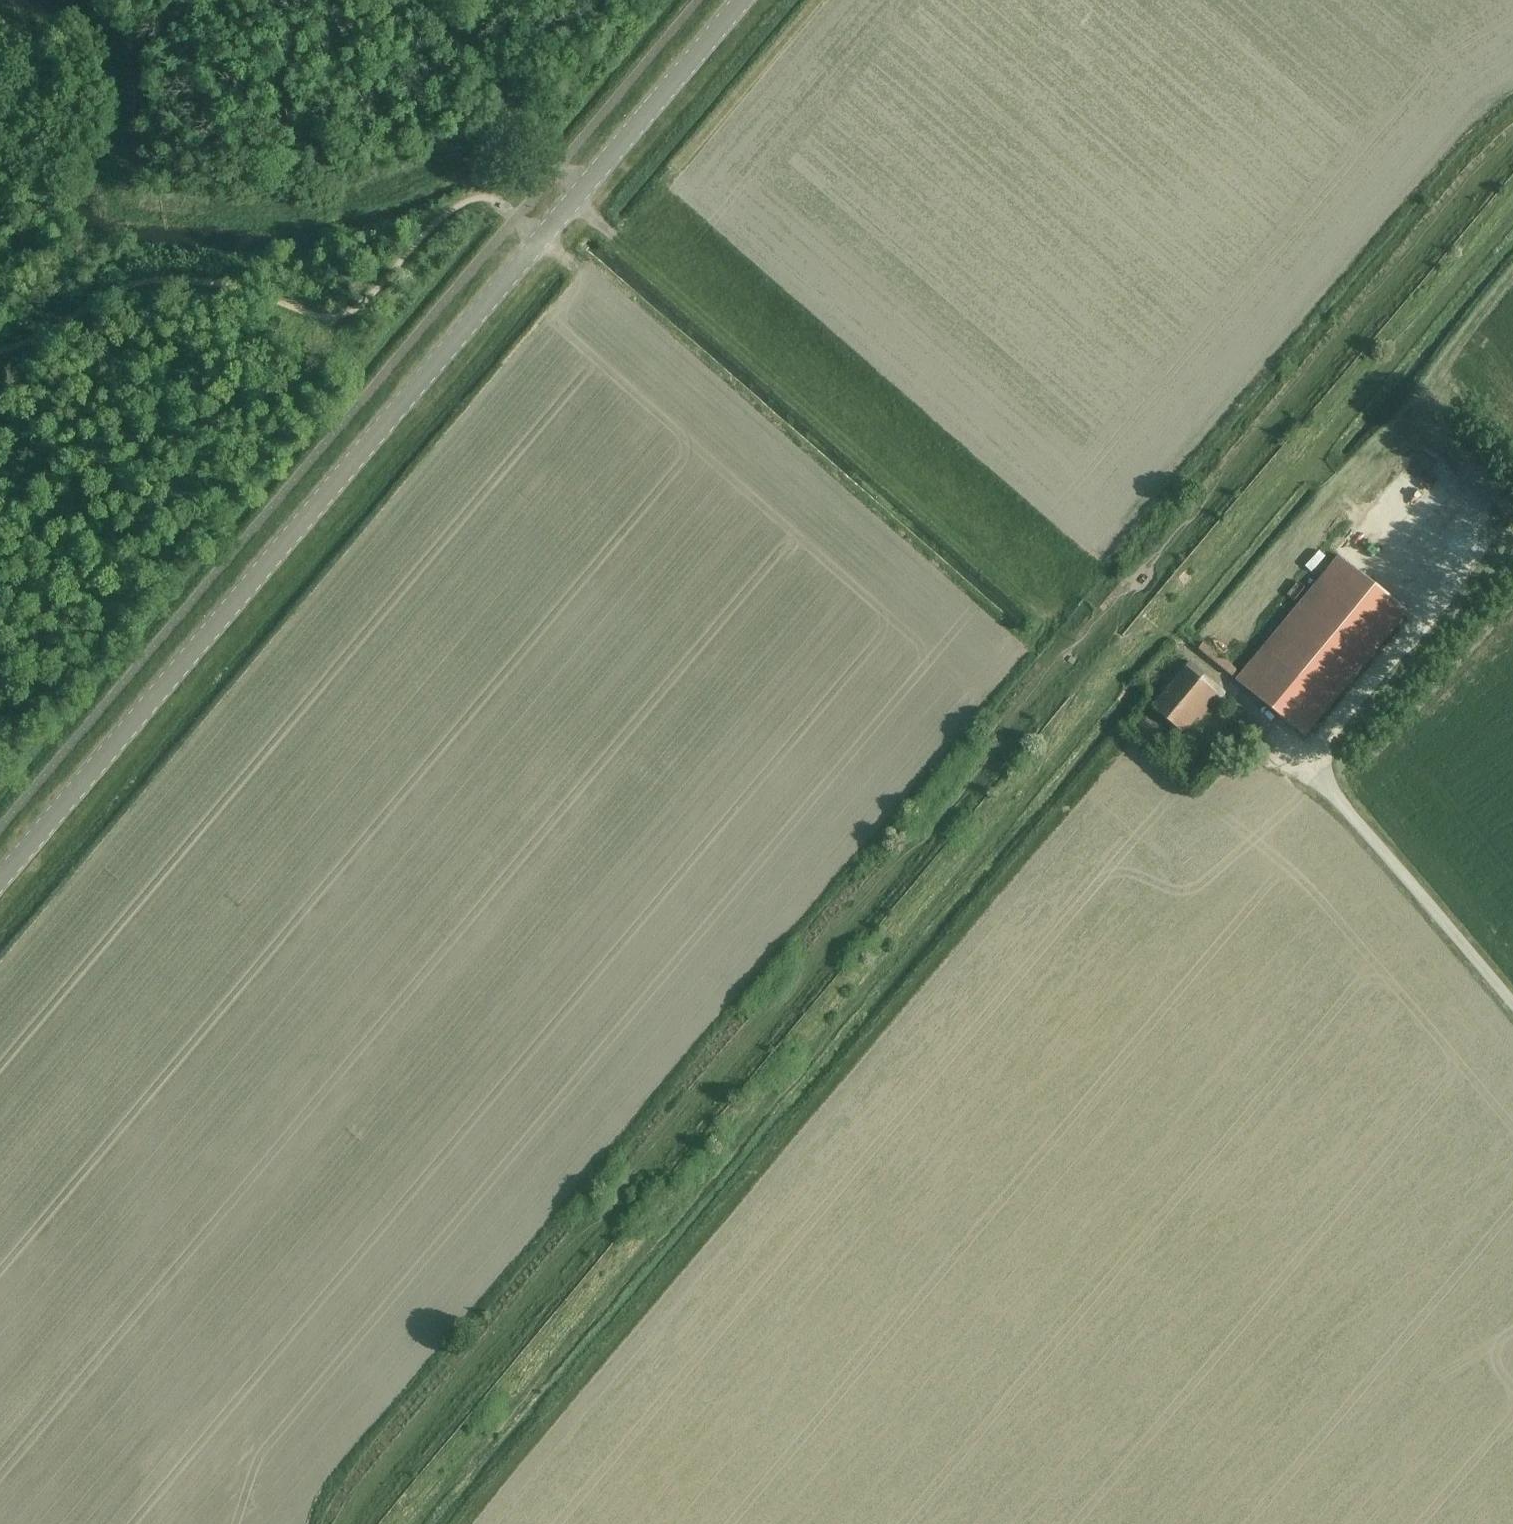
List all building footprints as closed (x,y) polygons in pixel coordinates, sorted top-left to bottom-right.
[(1406,453),(1372,508),(1380,522),(1399,533),(1408,547),(1402,557),(1408,568),(1432,555),(1440,559),(1430,575),(1446,566),(1456,572),(1460,569),(1470,553),(1483,545),(1494,528),(1492,524),(1484,520),(1478,509),(1459,497),(1438,463),(1433,459),(1423,443),(1406,453)] [(1305,736),(1408,612),(1340,556),(1236,681),(1305,736)] [(1231,677),(1237,671),(1203,643),(1198,649),(1231,677)] [(1206,707),(1216,694),(1199,681),(1204,675),(1189,662),(1152,706),(1185,732),(1197,717),(1200,720),(1208,709),(1206,707)]
